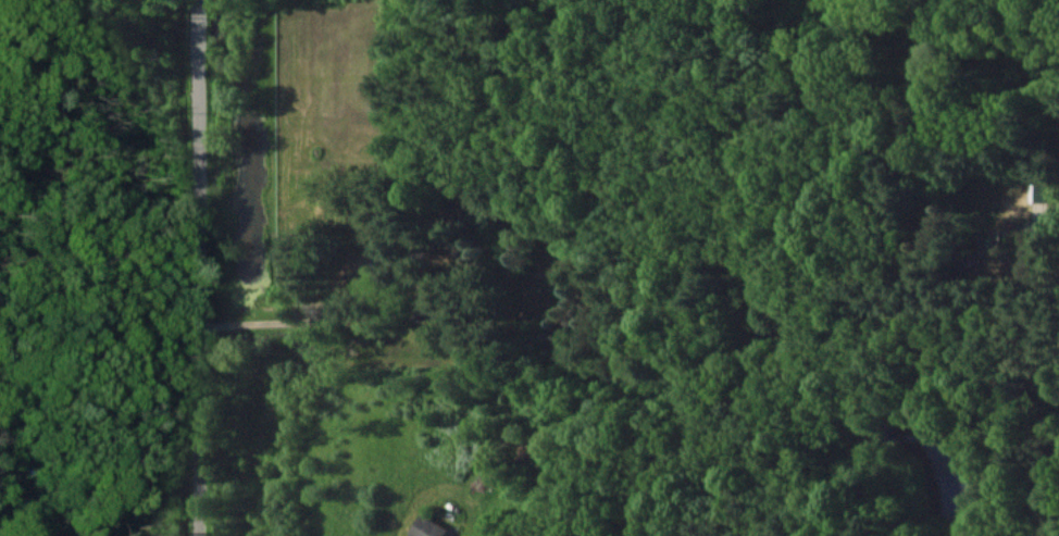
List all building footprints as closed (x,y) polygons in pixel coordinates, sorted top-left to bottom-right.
[(1030,202),(1047,202),(1047,184),(1031,183),(1030,202)] [(448,529),(423,513),(410,534),(413,535),(444,535),(448,529)]
